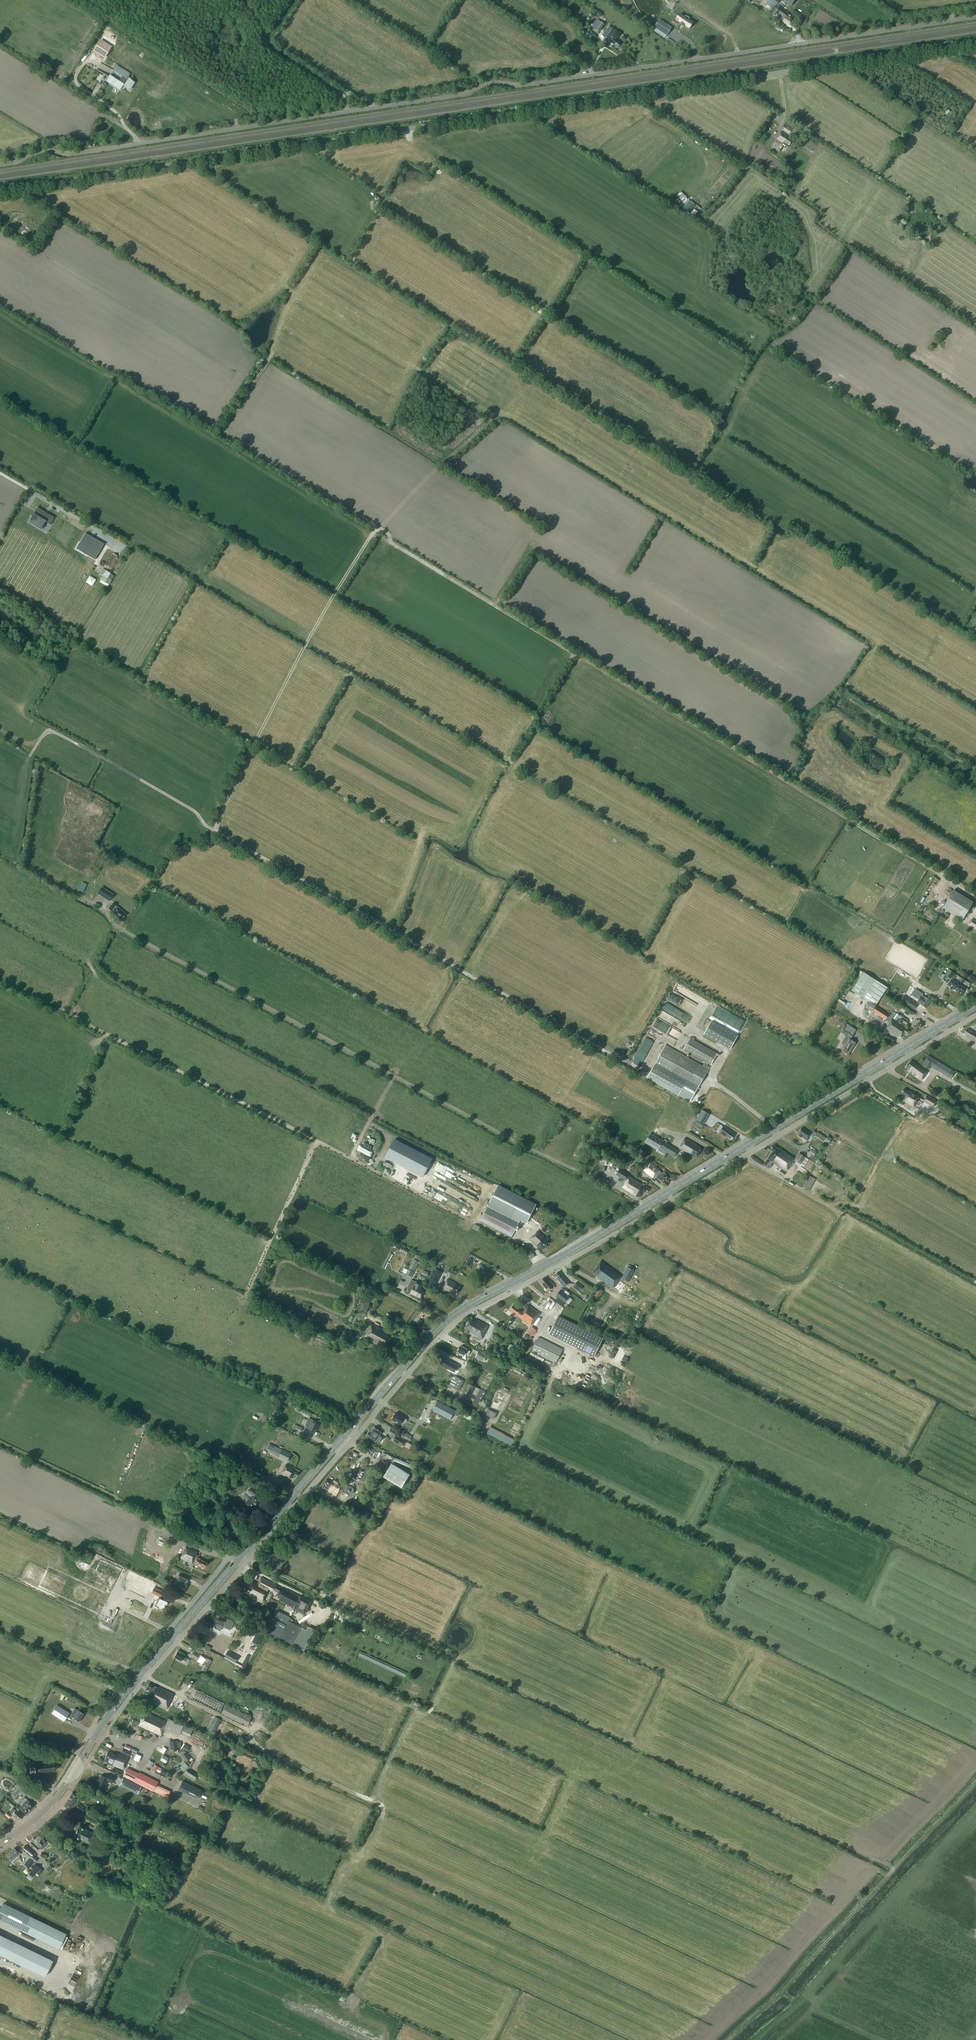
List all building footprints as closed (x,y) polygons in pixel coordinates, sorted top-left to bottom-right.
[(779,7),(775,13),(778,15),(778,16),(784,20),(784,18),(790,22),(793,17),(788,14),(788,12),(783,8),(783,9),(779,7)] [(690,27),(692,24),(693,22),(681,14),(677,19),(677,21),(681,23),(680,25),(684,27),(684,26),(688,29),(690,27)] [(591,28),(599,32),(604,23),(596,19),(591,28)] [(667,35),(671,28),(659,20),(655,27),(667,35)] [(614,44),(618,47),(621,43),(618,41),(618,40),(617,39),(621,33),(616,30),(610,26),(603,34),(612,41),(611,42),(614,44)] [(110,47),(100,41),(94,50),(95,49),(105,55),(104,56),(110,47)] [(120,89),(122,85),(129,89),(133,83),(126,79),(129,74),(116,66),(106,81),(120,89)] [(781,129),(792,137),(797,130),(786,122),(781,129)] [(783,144),(782,144),(776,140),(772,147),(779,151),(784,145),(788,148),(792,141),(787,137),(788,136),(781,132),(776,139),(783,144)] [(676,195),(682,201),(686,197),(680,191),(676,195)] [(54,518),(55,518),(38,508),(39,506),(34,514),(32,513),(29,523),(41,530),(45,522),(50,525),(49,524),(53,517),(54,518)] [(85,532),(76,548),(95,559),(104,543),(85,532)] [(109,558),(104,566),(111,570),(117,559),(115,558),(116,556),(113,554),(110,559),(109,558)] [(110,573),(106,571),(102,569),(99,574),(103,576),(100,582),(102,583),(102,582),(108,585),(111,580),(114,576),(110,574),(110,573)] [(87,583),(94,586),(98,579),(91,575),(87,583)] [(78,892),(83,894),(89,881),(84,879),(78,892)] [(113,895),(102,887),(98,894),(109,901),(113,895)] [(943,907),(963,919),(973,902),(954,890),(943,907)] [(122,919),(125,915),(123,913),(124,912),(117,907),(117,908),(115,906),(112,911),(113,912),(120,918),(121,917),(122,919)] [(944,974),(948,977),(950,979),(954,974),(947,970),(944,974)] [(885,1020),(889,1023),(885,1029),(897,1036),(898,1035),(901,1038),(904,1033),(906,1034),(909,1030),(906,1029),(907,1028),(892,1018),(894,1016),(892,1014),(891,1015),(875,1005),(887,987),(864,971),(851,990),(869,1001),(865,1007),(872,1011),(870,1014),(883,1023),(885,1020)] [(957,983),(951,979),(948,984),(953,988),(953,989),(956,991),(957,990),(962,993),(965,988),(957,983)] [(703,1010),(672,995),(669,1001),(700,1017),(703,1010)] [(904,995),(900,1001),(914,1010),(917,1004),(904,995)] [(918,1003),(926,1008),(931,1000),(925,997),(924,998),(921,995),(918,1000),(920,1001),(918,1003)] [(900,1015),(898,1018),(901,1020),(900,1021),(906,1025),(909,1022),(905,1019),(905,1018),(900,1015)] [(672,1036),(676,1028),(657,1018),(652,1026),(672,1036)] [(920,1022),(920,1021),(919,1019),(916,1021),(915,1020),(911,1023),(917,1031),(923,1026),(920,1022)] [(704,1034),(730,1049),(738,1036),(711,1021),(704,1034)] [(851,1026),(847,1024),(842,1032),(847,1035),(842,1042),(845,1044),(841,1051),(848,1055),(856,1043),(849,1039),(850,1037),(851,1037),(853,1034),(848,1031),(851,1026)] [(966,1034),(965,1036),(973,1041),(973,1040),(975,1042),(975,1033),(974,1032),(974,1033),(971,1031),(971,1032),(966,1029),(964,1033),(966,1034)] [(644,1036),(634,1060),(643,1064),(653,1040),(644,1036)] [(711,1065),(717,1053),(690,1038),(683,1049),(711,1065)] [(648,1077),(691,1101),(697,1089),(699,1089),(700,1088),(698,1087),(708,1069),(703,1066),(666,1045),(648,1077)] [(914,1061),(913,1062),(910,1060),(905,1067),(908,1069),(908,1071),(921,1080),(928,1071),(914,1061)] [(904,1089),(901,1093),(906,1096),(903,1101),(913,1107),(919,1096),(909,1090),(909,1092),(904,1089)] [(934,1107),(936,1102),(926,1096),(923,1101),(934,1107)] [(702,1110),(696,1120),(703,1124),(709,1114),(702,1110)] [(716,1131),(717,1129),(722,1122),(716,1117),(709,1126),(716,1131)] [(726,1138),(727,1137),(731,1139),(734,1134),(731,1132),(731,1131),(723,1126),(719,1133),(726,1138)] [(812,1133),(808,1130),(807,1131),(801,1128),(798,1132),(800,1133),(798,1136),(801,1137),(801,1136),(807,1140),(812,1133)] [(824,1141),(826,1138),(817,1132),(815,1135),(824,1141)] [(678,1150),(650,1133),(645,1142),(649,1145),(658,1150),(659,1148),(674,1157),(678,1150)] [(685,1137),(678,1149),(690,1155),(691,1154),(696,1157),(701,1148),(696,1145),(697,1144),(685,1137)] [(386,1156),(424,1176),(433,1158),(395,1139),(386,1156)] [(808,1160),(805,1157),(799,1153),(795,1159),(779,1147),(778,1148),(773,1145),(770,1150),(772,1151),(767,1159),(770,1160),(769,1162),(766,1160),(764,1164),(766,1165),(767,1164),(771,1167),(772,1165),(771,1164),(773,1162),(786,1171),(789,1167),(794,1160),(800,1164),(804,1167),(808,1160)] [(664,1183),(670,1178),(666,1174),(664,1171),(662,1173),(659,1170),(660,1170),(650,1162),(644,1170),(653,1178),(655,1175),(656,1175),(657,1176),(657,1177),(659,1180),(660,1179),(664,1183)] [(638,1169),(632,1165),(631,1167),(630,1166),(628,1170),(629,1170),(635,1174),(638,1169)] [(643,1191),(646,1193),(649,1189),(644,1186),(646,1182),(644,1180),(642,1183),(629,1175),(629,1176),(627,1175),(628,1174),(619,1169),(617,1167),(614,1172),(616,1174),(626,1181),(624,1183),(625,1183),(622,1187),(639,1197),(643,1191)] [(808,1175),(803,1187),(810,1190),(815,1178),(808,1175)] [(480,1221),(511,1237),(520,1219),(527,1223),(536,1205),(522,1198),(498,1185),(489,1203),(480,1221)] [(538,1245),(539,1246),(543,1250),(550,1242),(545,1238),(545,1237),(538,1230),(530,1239),(537,1246),(538,1245)] [(390,1251),(383,1267),(387,1268),(394,1253),(390,1251)] [(470,1266),(474,1259),(469,1257),(465,1264),(470,1266)] [(416,1268),(419,1261),(413,1259),(408,1269),(406,1273),(412,1276),(416,1268)] [(616,1285),(619,1280),(621,1282),(623,1279),(628,1281),(635,1268),(628,1265),(622,1276),(605,1264),(604,1264),(600,1262),(593,1272),(598,1276),(598,1277),(613,1288),(615,1285),(616,1285)] [(485,1267),(482,1266),(477,1275),(485,1279),(489,1271),(484,1269),(485,1267)] [(559,1279),(558,1279),(564,1287),(569,1282),(561,1272),(560,1273),(559,1271),(555,1274),(559,1279)] [(435,1284),(438,1279),(431,1276),(429,1281),(435,1284)] [(554,1286),(554,1285),(550,1280),(549,1281),(545,1277),(540,1282),(548,1291),(551,1288),(552,1290),(555,1287),(554,1286)] [(460,1287),(455,1284),(456,1283),(448,1279),(443,1288),(451,1292),(456,1294),(460,1287)] [(420,1298),(424,1290),(420,1288),(422,1284),(417,1282),(416,1282),(411,1280),(412,1280),(409,1287),(407,1287),(408,1293),(411,1294),(411,1293),(420,1298)] [(599,1299),(603,1290),(598,1287),(593,1295),(599,1299)] [(555,1296),(564,1303),(569,1297),(560,1290),(555,1296)] [(360,1313),(366,1316),(371,1303),(366,1301),(364,1305),(363,1304),(360,1311),(361,1311),(360,1313)] [(521,1310),(514,1304),(509,1310),(517,1315),(519,1317),(530,1325),(539,1313),(528,1305),(523,1312),(521,1310)] [(603,1338),(558,1316),(549,1334),(594,1356),(603,1338)] [(421,1334),(423,1332),(425,1334),(429,1330),(427,1328),(428,1326),(420,1318),(416,1322),(421,1326),(417,1330),(421,1334)] [(488,1325),(476,1319),(475,1322),(469,1319),(464,1327),(466,1328),(464,1333),(468,1335),(469,1333),(481,1339),(488,1325)] [(384,1346),(390,1349),(392,1345),(389,1343),(394,1335),(372,1323),(364,1337),(383,1348),(384,1346)] [(533,1325),(529,1332),(534,1336),(538,1328),(533,1325)] [(556,1363),(563,1349),(538,1337),(531,1351),(556,1363)] [(470,1351),(467,1349),(461,1346),(458,1352),(464,1355),(465,1353),(469,1354),(470,1351)] [(484,1360),(486,1355),(478,1351),(476,1356),(484,1360)] [(443,1358),(440,1364),(444,1366),(447,1368),(455,1372),(458,1366),(456,1365),(451,1362),(443,1358)] [(469,1396),(475,1398),(472,1405),(477,1407),(494,1375),(488,1372),(479,1388),(477,1387),(469,1383),(463,1393),(469,1396)] [(458,1390),(464,1380),(454,1375),(449,1385),(458,1390)] [(486,1413),(486,1414),(494,1418),(508,1392),(503,1390),(499,1388),(488,1408),(486,1413)] [(455,1410),(437,1401),(432,1410),(450,1420),(455,1410)] [(404,1417),(396,1413),(392,1420),(400,1424),(402,1420),(405,1422),(407,1419),(404,1417)] [(313,1420),(310,1418),(308,1420),(305,1425),(306,1426),(305,1429),(308,1431),(308,1432),(314,1435),(319,1423),(313,1420)] [(511,1429),(517,1432),(519,1433),(522,1426),(515,1422),(511,1429)] [(369,1431),(367,1435),(379,1443),(382,1438),(379,1435),(381,1432),(378,1430),(374,1427),(371,1432),(369,1431)] [(512,1446),(515,1440),(491,1427),(488,1433),(512,1446)] [(404,1438),(410,1441),(412,1436),(407,1433),(404,1438)] [(392,1440),(403,1447),(406,1442),(396,1435),(392,1440)] [(279,1456),(279,1457),(288,1461),(292,1454),(274,1445),(271,1452),(279,1456)] [(410,1467),(412,1464),(397,1457),(396,1460),(410,1467)] [(286,1464),(282,1474),(293,1479),(295,1474),(298,1475),(300,1471),(295,1469),(295,1468),(286,1464)] [(410,1474),(392,1464),(384,1476),(402,1487),(410,1474)] [(372,1467),(370,1466),(368,1467),(364,1465),(361,1470),(359,1469),(355,1477),(365,1482),(370,1473),(372,1472),(373,1470),(372,1467)] [(370,1473),(365,1482),(370,1485),(376,1474),(372,1472),(370,1473)] [(338,1484),(339,1483),(334,1480),(333,1482),(328,1479),(323,1486),(328,1489),(328,1490),(330,1491),(329,1492),(336,1496),(340,1490),(345,1493),(346,1493),(349,1495),(352,1494),(354,1491),(353,1488),(350,1486),(348,1487),(347,1482),(343,1483),(344,1486),(342,1488),(341,1487),(342,1486),(338,1484)] [(254,1496),(257,1492),(251,1487),(246,1492),(250,1496),(249,1498),(248,1497),(249,1496),(245,1494),(243,1496),(246,1499),(247,1498),(248,1499),(245,1503),(247,1504),(252,1508),(259,1500),(254,1496)] [(186,1547),(181,1558),(192,1563),(193,1564),(198,1567),(199,1565),(204,1568),(206,1562),(200,1559),(200,1558),(197,1557),(198,1555),(196,1555),(197,1552),(186,1547)] [(168,1582),(171,1583),(171,1584),(173,1585),(179,1588),(180,1587),(184,1589),(187,1584),(186,1584),(189,1579),(178,1574),(175,1581),(170,1579),(168,1582)] [(132,1586),(131,1589),(151,1597),(157,1584),(137,1575),(132,1586)] [(273,1593),(276,1595),(280,1597),(278,1600),(293,1608),(304,1614),(310,1601),(299,1596),(288,1590),(286,1593),(279,1590),(275,1588),(276,1585),(267,1580),(266,1580),(264,1579),(261,1577),(258,1582),(259,1583),(259,1584),(252,1580),(249,1588),(245,1586),(242,1590),(249,1593),(248,1595),(262,1602),(269,1589),(273,1591),(273,1593)] [(158,1597),(156,1602),(155,1602),(153,1606),(157,1608),(158,1608),(158,1607),(163,1610),(165,1605),(166,1605),(167,1605),(168,1602),(168,1601),(160,1597),(163,1591),(156,1588),(153,1593),(158,1595),(158,1597)] [(289,1618),(290,1617),(278,1611),(273,1620),(267,1632),(291,1645),(292,1645),(301,1627),(302,1624),(300,1623),(299,1625),(295,1623),(296,1621),(293,1619),(293,1620),(289,1618)] [(213,1621),(212,1621),(224,1627),(226,1624),(231,1626),(233,1622),(218,1614),(218,1615),(213,1612),(209,1619),(213,1621)] [(233,1627),(239,1630),(243,1623),(236,1620),(233,1627)] [(292,1645),(303,1651),(314,1630),(308,1626),(306,1630),(301,1627),(292,1645)] [(257,1632),(252,1642),(257,1645),(263,1635),(257,1632)] [(248,1645),(253,1636),(247,1633),(243,1643),(248,1645)] [(182,1659),(185,1661),(187,1658),(185,1657),(186,1656),(184,1655),(184,1654),(177,1651),(174,1657),(181,1661),(182,1659)] [(232,1654),(229,1660),(234,1663),(237,1656),(232,1654)] [(199,1656),(200,1656),(199,1657),(197,1659),(196,1659),(196,1660),(202,1664),(206,1659),(200,1655),(199,1656)] [(206,1672),(212,1660),(207,1658),(201,1669),(206,1672)] [(147,1699),(149,1699),(148,1700),(166,1709),(166,1708),(167,1708),(168,1707),(167,1706),(173,1694),(157,1686),(156,1687),(154,1686),(154,1687),(148,1684),(143,1693),(145,1695),(144,1698),(144,1699),(146,1700),(147,1699)] [(251,1717),(226,1705),(192,1688),(187,1697),(247,1726),(251,1717)] [(57,1705),(51,1713),(64,1721),(68,1715),(69,1713),(57,1705)] [(69,1713),(68,1715),(71,1716),(74,1718),(79,1721),(79,1720),(80,1721),(82,1719),(81,1718),(84,1713),(79,1710),(78,1710),(75,1708),(71,1713),(71,1714),(69,1713)] [(160,1736),(167,1721),(142,1711),(139,1718),(137,1717),(139,1712),(133,1710),(129,1720),(132,1722),(131,1724),(131,1725),(135,1727),(136,1726),(137,1724),(138,1725),(138,1726),(160,1736)] [(215,1716),(209,1730),(214,1733),(221,1719),(215,1716)] [(191,1736),(194,1728),(170,1719),(166,1728),(182,1734),(182,1732),(191,1736)] [(181,1747),(180,1741),(178,1742),(178,1741),(177,1741),(176,1740),(169,1741),(170,1749),(178,1748),(181,1747)] [(104,1761),(108,1762),(107,1763),(111,1765),(123,1770),(128,1757),(116,1753),(116,1754),(108,1751),(104,1761)] [(188,1752),(183,1755),(186,1761),(192,1758),(188,1752)] [(135,1759),(140,1761),(143,1755),(137,1753),(135,1759)] [(57,1767),(57,1764),(57,1763),(54,1762),(53,1762),(34,1764),(34,1766),(30,1766),(30,1771),(35,1771),(35,1772),(54,1770),(55,1770),(57,1768),(57,1767)] [(185,1771),(190,1766),(186,1762),(181,1766),(185,1771)] [(155,1764),(153,1768),(162,1772),(164,1768),(155,1764)] [(176,1774),(182,1769),(180,1766),(173,1770),(176,1774)] [(135,1771),(127,1767),(123,1776),(131,1780),(135,1771)] [(111,1771),(121,1776),(123,1772),(113,1768),(111,1771)] [(186,1774),(196,1781),(199,1776),(188,1770),(186,1774)] [(158,1781),(139,1772),(134,1782),(153,1791),(158,1781)] [(101,1775),(96,1785),(103,1789),(108,1779),(113,1781),(114,1777),(108,1774),(106,1777),(101,1775)] [(119,1785),(137,1794),(141,1787),(123,1778),(119,1785)] [(202,1790),(182,1781),(179,1790),(194,1797),(195,1796),(199,1798),(202,1790)] [(20,1783),(11,1792),(15,1796),(21,1791),(25,1796),(29,1792),(20,1783)] [(77,1806),(76,1808),(82,1812),(85,1807),(79,1804),(80,1802),(78,1801),(80,1797),(78,1795),(72,1792),(70,1796),(68,1798),(69,1798),(64,1805),(70,1809),(73,1810),(76,1805),(77,1806)] [(29,1801),(27,1799),(19,1807),(21,1809),(26,1814),(34,1806),(29,1801)] [(13,1808),(10,1812),(12,1814),(19,1820),(23,1816),(16,1810),(15,1810),(13,1808)] [(95,1834),(92,1832),(85,1829),(86,1828),(80,1825),(77,1830),(77,1829),(76,1832),(73,1837),(80,1840),(80,1839),(90,1844),(95,1834)] [(34,1837),(31,1840),(32,1841),(29,1844),(37,1851),(46,1841),(38,1834),(35,1837),(34,1837)] [(115,1848),(119,1840),(109,1835),(105,1843),(115,1848)] [(32,1855),(34,1852),(27,1845),(26,1846),(25,1845),(25,1846),(24,1846),(22,1848),(23,1848),(22,1849),(30,1856),(30,1857),(35,1862),(37,1859),(32,1855)] [(7,1854),(10,1858),(10,1859),(12,1861),(21,1854),(18,1850),(17,1851),(14,1848),(7,1854)] [(29,1858),(24,1864),(30,1869),(32,1867),(31,1866),(34,1862),(29,1858)] [(35,1874),(40,1868),(36,1865),(31,1871),(35,1874)] [(68,1895),(45,1885),(42,1891),(58,1897),(57,1899),(65,1903),(68,1895)] [(2,1903),(0,1909),(0,1919),(23,1930),(30,1917),(2,1903)] [(0,1934),(0,1952),(45,1973),(52,1959),(0,1934)]
